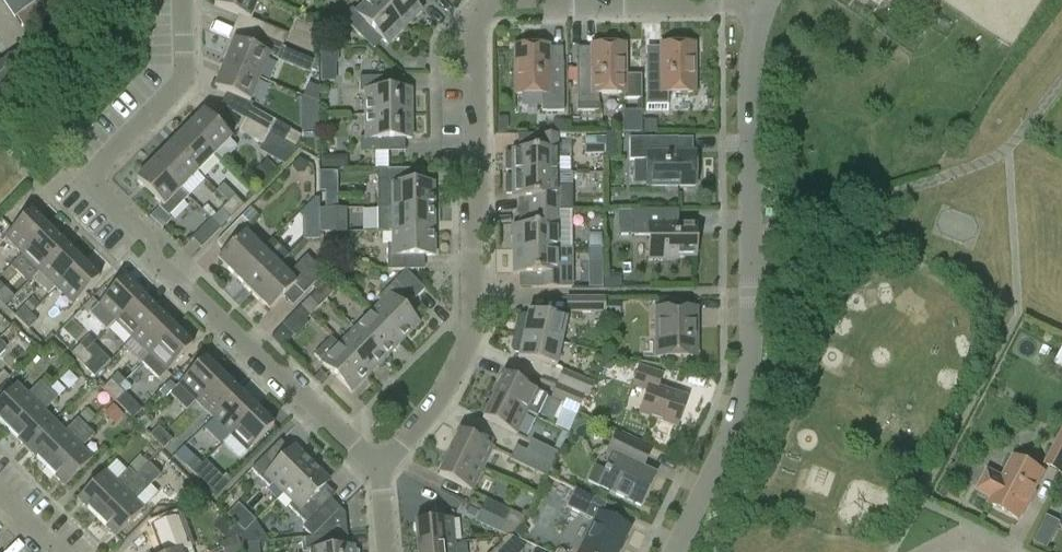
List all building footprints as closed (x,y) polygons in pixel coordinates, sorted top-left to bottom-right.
[(15,18),(17,17),(27,34),(78,0),(3,0),(15,18)] [(214,5),(249,20),(258,0),(216,0),(214,5)] [(342,18),(356,32),(365,23),(388,45),(405,28),(376,0),(367,0),(355,12),(352,8),(342,18)] [(405,28),(421,11),(411,0),(376,0),(405,28)] [(262,25),(257,36),(283,47),(288,34),(262,24),(262,25)] [(234,40),(224,64),(259,79),(269,55),(277,59),(283,47),(257,36),(252,48),(234,40)] [(694,44),(661,45),(661,62),(646,62),(646,110),(668,110),(668,93),(694,92),(694,44)] [(591,45),(591,64),(576,64),(576,70),(568,70),(568,82),(577,82),(577,111),(598,111),(598,93),(623,93),(623,99),(641,99),(641,75),(625,75),(624,45),(591,45)] [(542,111),(563,111),(563,67),(548,67),(548,46),(515,46),(515,94),(542,94),(542,111)] [(316,61),(283,47),(277,59),(277,60),(310,74),(316,61)] [(335,49),(321,51),(320,65),(337,64),(335,49)] [(21,63),(14,54),(0,64),(0,86),(21,63)] [(249,103),(259,79),(224,64),(214,88),(249,103)] [(365,115),(411,115),(411,90),(404,90),(394,90),(394,78),(359,78),(359,92),(364,92),(365,115)] [(303,97),(320,104),(319,89),(309,84),(303,97)] [(251,108),(245,120),(269,133),(281,140),(285,142),(291,129),(288,128),(276,121),(251,108)] [(646,110),(627,109),(625,133),(659,134),(660,121),(645,120),(646,110)] [(203,111),(186,128),(214,155),(215,154),(222,161),(225,161),(236,150),(236,147),(229,140),(231,138),(227,134),(203,111)] [(380,152),(380,139),(411,138),(411,115),(365,115),(365,138),(360,138),(360,152),(374,152),(376,152),(380,152)] [(245,120),(238,131),(263,145),(269,133),(245,120)] [(186,128),(181,134),(170,145),(197,172),(214,155),(186,128)] [(512,174),(557,173),(557,134),(542,134),(542,149),(512,149),(512,153),(506,153),(506,170),(512,170),(512,174)] [(598,137),(584,137),(584,156),(598,156),(598,137)] [(629,160),(643,160),(643,186),(695,186),(695,153),(679,153),(679,137),(629,138),(629,160)] [(170,145),(153,162),(181,189),(197,172),(170,145)] [(387,152),(380,152),(376,152),(374,152),(374,170),(386,169),(387,169),(387,152)] [(333,159),(321,159),(321,169),(331,169),(333,159)] [(136,179),(162,205),(159,208),(163,212),(168,218),(189,197),(180,190),(181,189),(153,162),(136,179)] [(253,178),(262,187),(278,171),(268,162),(253,178)] [(378,173),(378,208),(434,208),(434,183),(423,183),(423,169),(387,169),(386,169),(386,173),(378,173)] [(557,188),(557,173),(512,174),(512,176),(506,176),(506,194),(512,194),(512,198),(528,197),(528,212),(558,211),(572,211),(572,187),(557,188)] [(325,209),(333,208),(337,208),(337,192),(325,192),(325,209)] [(235,195),(228,203),(238,212),(245,205),(235,195)] [(228,203),(221,210),(231,219),(238,212),(228,203)] [(171,220),(168,218),(163,212),(159,208),(150,217),(160,228),(162,229),(171,220)] [(325,209),(319,209),(319,214),(319,232),(333,232),(333,208),(325,209)] [(377,232),(392,232),(434,231),(434,208),(378,208),(377,208),(377,232)] [(221,210),(211,219),(214,223),(220,229),(231,219),(221,210)] [(12,230),(5,238),(8,241),(22,255),(48,228),(31,211),(28,214),(12,230)] [(513,225),(513,250),(558,249),(558,211),(528,212),(528,225),(513,225)] [(696,257),(696,224),(679,225),(679,211),(631,211),(631,235),(648,235),(648,260),(664,260),(664,257),(696,257)] [(319,239),(319,232),(319,214),(306,214),(306,239),(319,239)] [(218,260),(235,277),(262,250),(252,239),(258,233),(251,227),(252,226),(242,217),(217,242),(226,251),(218,260)] [(211,219),(192,239),(201,248),(220,229),(214,223),(211,219)] [(48,228),(22,255),(39,271),(65,245),(48,228)] [(434,256),(434,231),(392,232),(392,245),(387,245),(388,270),(424,270),(424,256),(434,256)] [(588,249),(603,248),(603,233),(588,233),(588,249)] [(235,277),(252,294),(280,266),(289,257),(272,240),(262,250),(235,277)] [(39,271),(32,278),(50,295),(56,288),(82,262),(65,245),(39,271)] [(603,266),(603,248),(588,249),(589,266),(603,266)] [(544,288),(559,287),(572,287),(571,274),(558,274),(558,249),(513,250),(513,273),(543,273),(544,288)] [(312,286),(324,273),(307,256),(288,275),(280,266),(252,294),(269,311),(284,296),(293,305),(312,286)] [(82,262),(56,288),(73,305),(99,278),(82,262)] [(381,302),(372,312),(402,341),(419,324),(405,310),(425,289),(407,271),(378,298),(381,302)] [(98,305),(89,314),(106,331),(116,322),(141,295),(124,278),(98,305)] [(320,278),(312,286),(317,290),(326,300),(334,292),(320,278)] [(319,308),(326,300),(317,290),(309,298),(319,308)] [(141,295),(116,322),(132,338),(158,312),(141,295)] [(31,314),(39,305),(32,298),(24,307),(31,314)] [(605,301),(606,298),(567,298),(567,314),(605,314),(605,317),(605,301)] [(29,330),(38,321),(23,307),(14,316),(29,330)] [(295,337),(308,323),(306,321),(310,317),(301,307),(283,325),(295,337)] [(696,308),(657,308),(657,357),(696,357),(696,308)] [(523,335),(561,343),(566,319),(528,311),(527,316),(523,315),(519,317),(515,333),(523,335)] [(158,312),(132,338),(149,355),(175,328),(158,312)] [(402,341),(372,312),(355,329),(385,358),(402,341)] [(149,355),(141,363),(159,380),(167,372),(193,345),(175,328),(149,355)] [(355,329),(339,345),(368,375),(385,358),(355,329)] [(556,367),(561,343),(523,335),(515,333),(512,349),(515,353),(519,354),(518,358),(542,364),(542,367),(550,369),(551,366),(556,367)] [(368,375),(339,345),(331,338),(314,355),(352,392),(368,375)] [(71,353),(78,360),(87,351),(80,344),(71,353)] [(85,367),(94,358),(87,351),(78,360),(85,367)] [(205,357),(179,384),(197,402),(224,376),(205,357)] [(662,374),(639,366),(633,385),(647,390),(639,414),(676,427),(687,397),(658,387),(662,374)] [(556,385),(588,398),(594,383),(562,370),(556,385)] [(548,395),(504,374),(493,396),(527,413),(527,412),(537,417),(548,395)] [(224,376),(197,402),(213,417),(239,391),(224,376)] [(102,388),(109,395),(118,386),(111,380),(102,388)] [(9,431),(49,390),(41,381),(28,395),(17,384),(0,401),(0,423),(9,431)] [(116,402),(131,388),(125,381),(118,386),(109,395),(116,402)] [(557,385),(551,399),(578,411),(584,397),(557,385)] [(49,390),(9,431),(28,450),(55,423),(44,412),(57,398),(49,390)] [(213,417),(203,427),(220,442),(229,433),(255,406),(239,391),(213,417)] [(516,434),(527,413),(493,396),(483,418),(516,434)] [(255,406),(229,433),(248,451),(273,425),(255,406)] [(46,468),(74,441),(87,427),(78,418),(65,432),(55,423),(28,450),(46,468)] [(157,442),(165,433),(158,426),(150,435),(157,442)] [(94,435),(87,427),(74,441),(46,468),(65,487),(92,459),(81,449),(94,435)] [(460,431),(449,453),(482,469),(493,447),(460,431)] [(1044,465),(1061,475),(1061,432),(1044,465)] [(173,440),(165,433),(157,442),(164,449),(173,440)] [(644,469),(652,453),(618,436),(609,455),(614,457),(607,473),(597,469),(591,482),(601,487),(642,507),(657,475),(644,469)] [(532,440),(526,451),(553,464),(559,453),(532,440)] [(312,464),(295,446),(274,467),(264,457),(251,470),(269,488),(273,484),(283,493),(312,464)] [(526,451),(516,446),(510,459),(547,477),(553,464),(526,451)] [(472,491),(482,469),(449,453),(438,475),(472,491)] [(77,499),(96,517),(149,465),(140,456),(129,469),(116,482),(105,472),(77,499)] [(185,466),(193,473),(202,464),(195,457),(185,466)] [(978,490),(993,498),(989,504),(1018,520),(1043,472),(1014,457),(1002,479),(988,472),(978,490)] [(150,464),(149,465),(96,517),(115,537),(143,509),(135,501),(161,475),(150,464)] [(193,473),(200,480),(209,471),(202,464),(193,473)] [(329,480),(312,464),(283,493),(292,503),(289,507),(306,524),(303,528),(313,538),(339,511),(328,501),(318,510),(309,501),(329,480)] [(579,551),(618,551),(630,528),(602,514),(607,503),(567,484),(559,499),(567,503),(566,507),(594,521),(579,551)] [(481,510),(518,528),(527,518),(486,499),(481,510)] [(430,509),(431,520),(442,519),(441,508),(430,509)] [(518,528),(481,510),(475,522),(508,538),(518,528)] [(354,551),(354,547),(348,548),(345,513),(344,513),(342,515),(339,511),(313,538),(301,539),(303,551),(358,551),(354,551)] [(180,516),(152,527),(160,551),(193,551),(180,516)] [(415,522),(417,547),(454,543),(451,518),(442,519),(431,520),(415,522)] [(1034,543),(1047,549),(1052,540),(1038,534),(1034,543)] [(454,543),(417,547),(417,551),(455,551),(454,543)] [(512,543),(503,551),(520,551),(512,543)]
